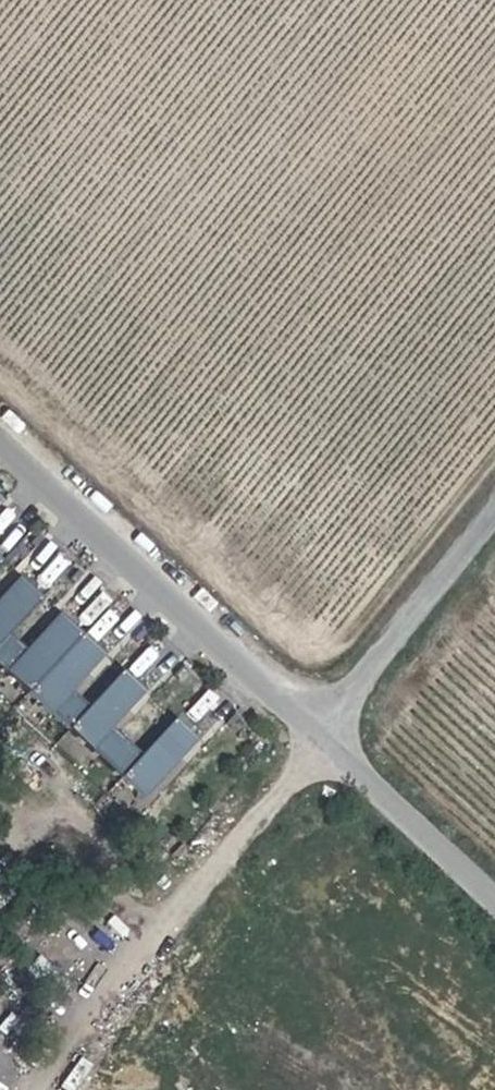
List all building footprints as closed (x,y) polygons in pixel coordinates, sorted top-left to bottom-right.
[(73,726),(92,704),(78,692),(112,655),(65,613),(33,648),(18,634),(49,599),(0,555),(0,661),(73,726)] [(127,670),(74,729),(152,798),(204,740),(180,718),(149,754),(118,727),(151,691),(127,670)]
